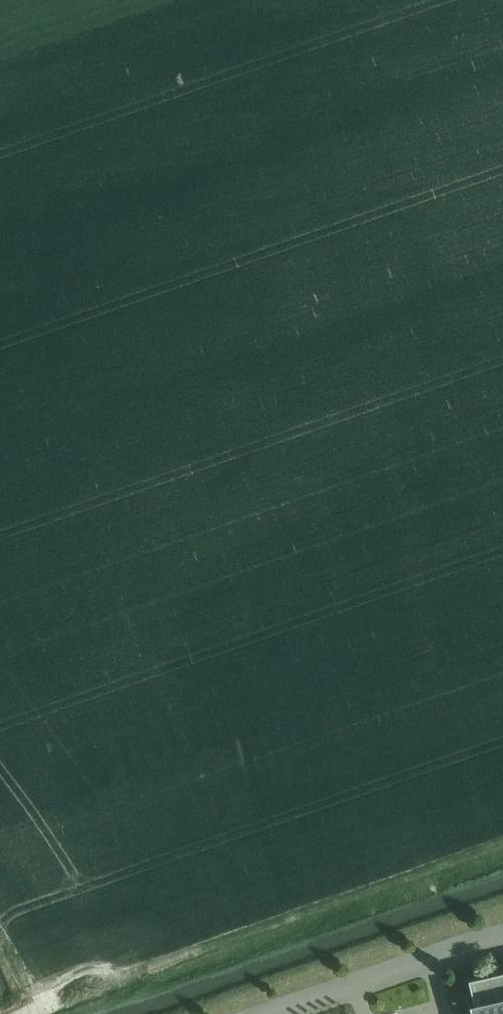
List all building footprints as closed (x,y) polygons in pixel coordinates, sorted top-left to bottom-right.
[(469,982),(476,1013),(502,1013),(502,974),(469,982)]
